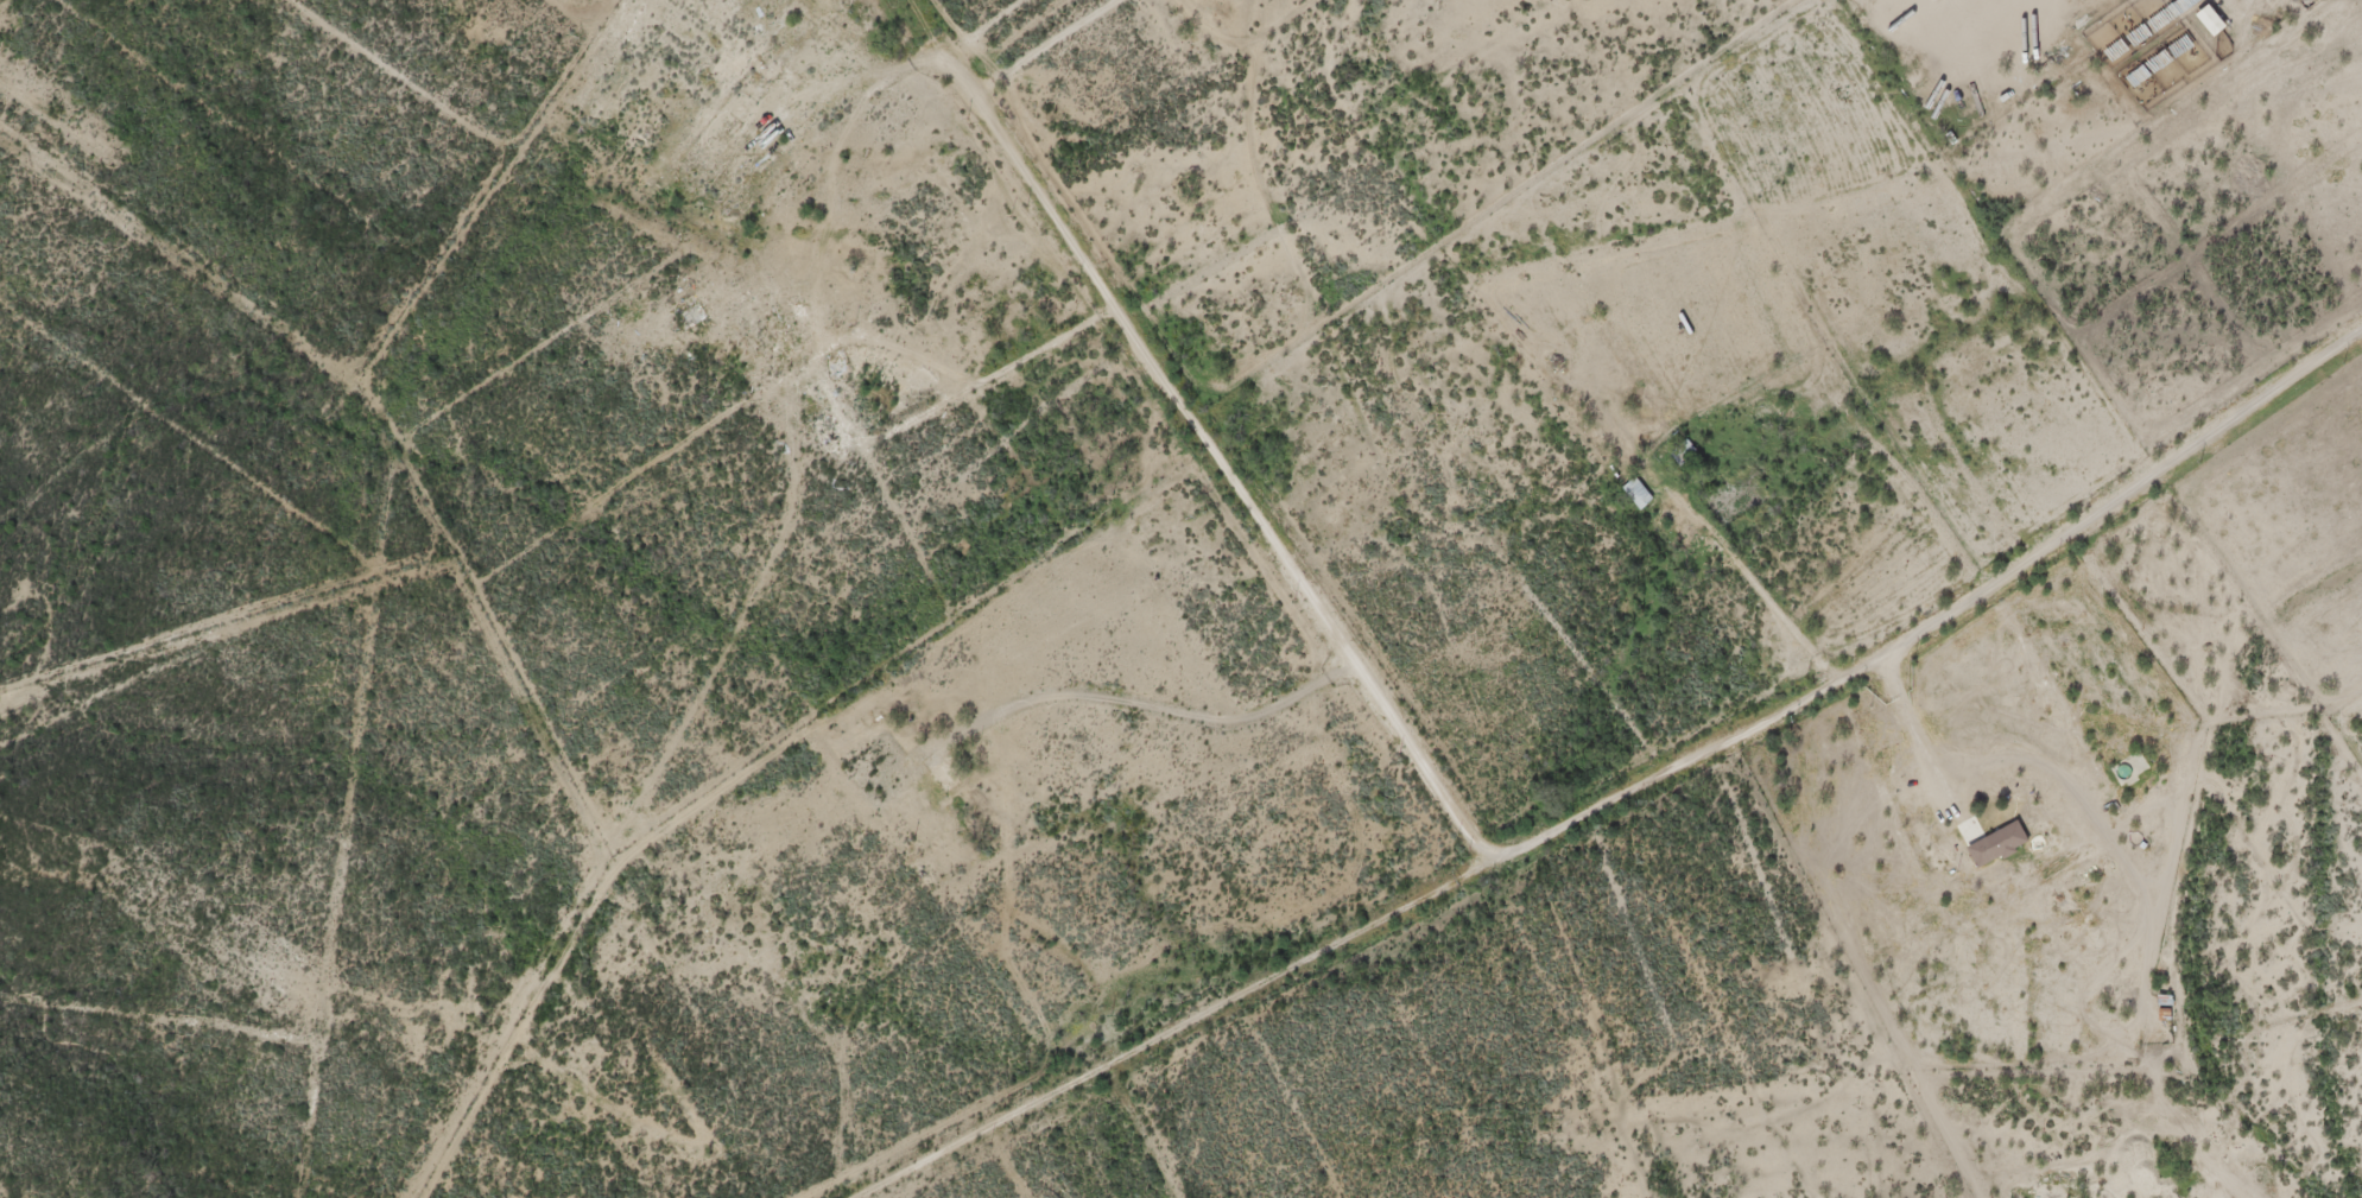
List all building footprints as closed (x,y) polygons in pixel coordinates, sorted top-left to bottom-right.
[(2121,786),(2153,768),(2139,744),(2107,762),(2121,786)] [(1978,863),(2027,837),(2016,816),(1967,842),(1978,863)] [(2173,990),(2157,990),(2157,1016),(2173,1016),(2173,990)]
